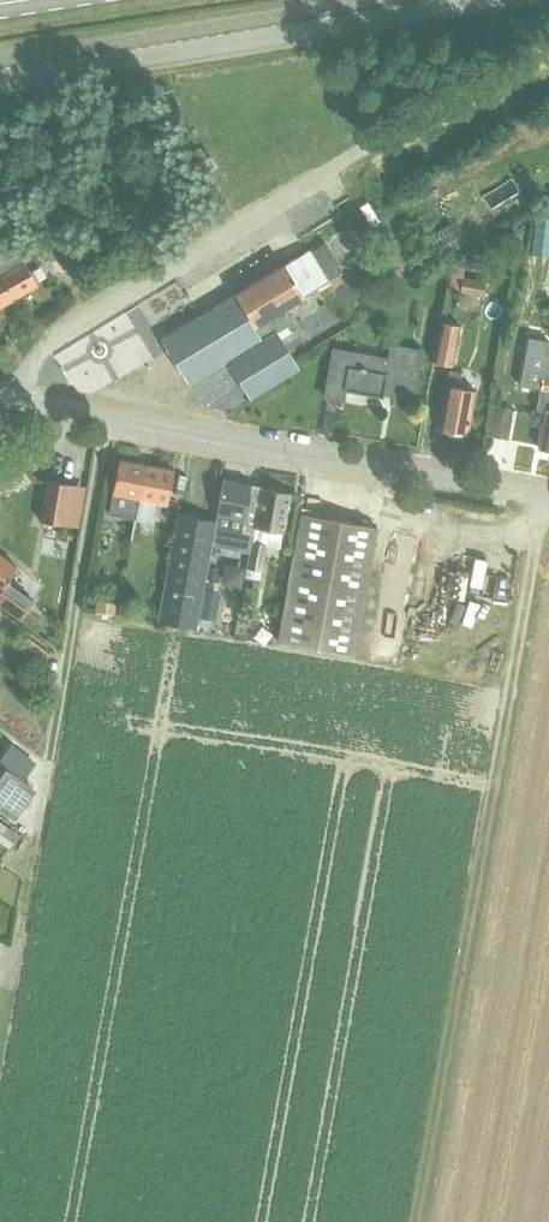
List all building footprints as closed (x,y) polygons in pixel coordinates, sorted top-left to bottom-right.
[(84,106),(69,112),(70,116),(74,126),(90,120),(86,112),(84,106)] [(199,174),(215,165),(209,157),(194,166),(199,174)] [(453,222),(444,227),(451,239),(460,234),(453,222)] [(520,240),(522,228),(515,226),(512,238),(520,240)] [(7,302),(37,284),(12,243),(0,250),(0,290),(7,302)] [(489,246),(463,258),(467,267),(493,256),(489,246)] [(234,294),(160,339),(187,383),(225,359),(248,397),(298,367),(279,337),(295,327),(284,307),(303,295),(302,295),(327,280),(308,249),(284,264),(283,263),(234,293),(234,294)] [(460,280),(462,267),(451,265),(447,285),(459,287),(458,291),(481,294),(483,283),(460,280)] [(459,324),(440,320),(432,361),(451,364),(459,324)] [(518,384),(540,388),(536,408),(546,410),(539,448),(548,450),(548,354),(547,354),(548,341),(526,337),(518,384)] [(411,397),(420,350),(390,345),(388,358),(333,348),(324,396),(342,399),(343,390),(382,397),(383,392),(411,397)] [(448,369),(437,429),(466,434),(474,389),(458,386),(460,372),(448,369)] [(512,405),(495,402),(489,433),(506,436),(512,405)] [(118,459),(110,498),(107,513),(136,519),(146,464),(118,459)] [(173,469),(146,464),(136,519),(150,522),(154,501),(166,503),(173,469)] [(313,476),(310,504),(322,506),(325,478),(313,476)] [(62,524),(69,483),(46,479),(39,520),(62,524)] [(215,519),(210,544),(249,551),(260,486),(222,479),(215,519)] [(288,492),(260,486),(249,551),(244,576),(259,579),(265,545),(278,547),(288,492)] [(210,544),(215,519),(177,512),(157,620),(195,627),(210,544)] [(353,654),(376,527),(301,513),(277,640),(353,654)] [(23,592),(5,579),(15,565),(0,554),(0,603),(17,616),(31,598),(23,592)] [(96,599),(94,610),(114,613),(115,601),(96,599)] [(197,617),(213,619),(215,607),(200,604),(197,617)] [(41,665),(49,654),(30,639),(21,651),(41,665)] [(9,815),(30,786),(15,775),(0,764),(0,809),(9,815)] [(8,846),(16,834),(0,822),(0,841),(8,846)]
